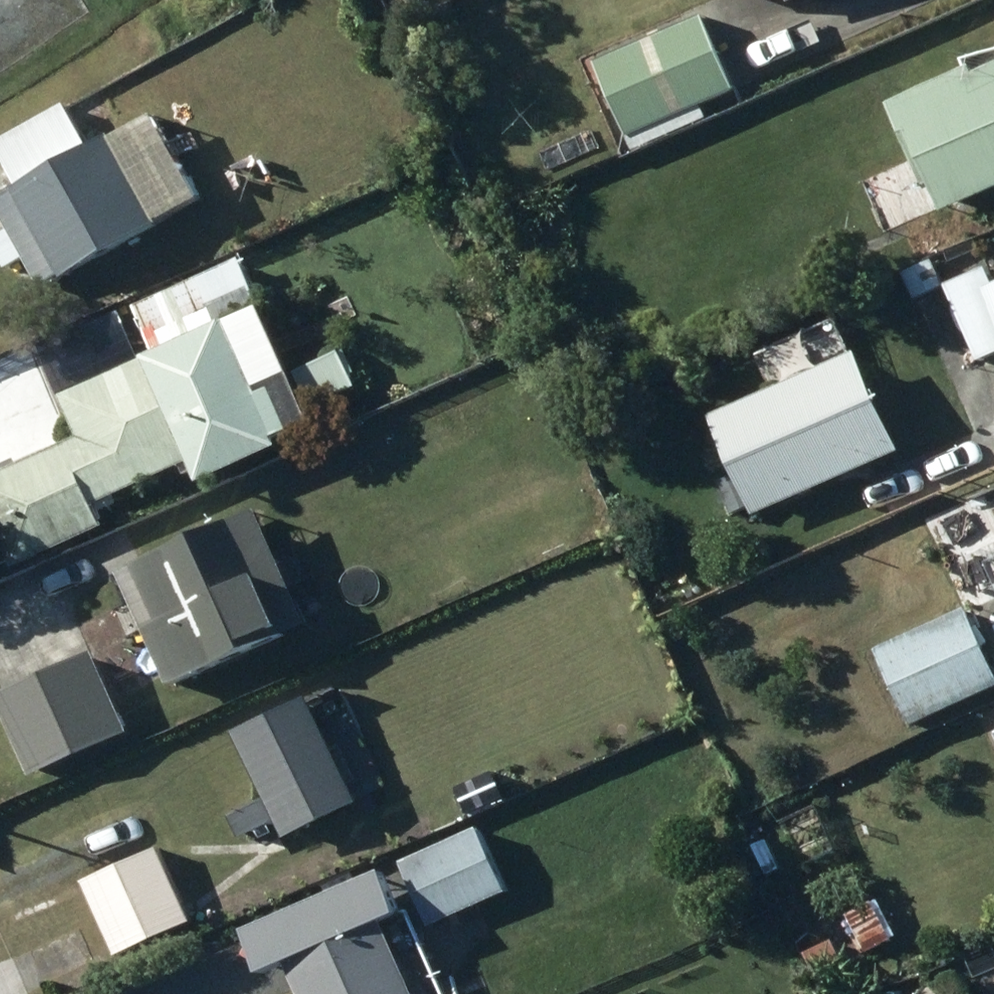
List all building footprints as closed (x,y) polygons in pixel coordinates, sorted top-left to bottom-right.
[(712,21),(605,64),(635,139),(742,95),(712,21)] [(962,218),(935,229),(948,259),(981,245),(970,219),(993,209),(993,88),(984,92),(981,86),(917,113),(962,218)] [(0,245),(14,270),(32,260),(51,294),(211,205),(164,119),(98,156),(71,106),(1,145),(25,189),(1,202),(19,234),(0,245)] [(938,266),(910,275),(920,303),(947,293),(938,266)] [(950,289),(983,368),(993,364),(993,271),(950,289)] [(294,454),(289,443),(304,437),(285,395),(274,399),(243,327),(230,333),(223,315),(244,306),(231,275),(207,285),(206,282),(143,309),(166,361),(73,401),(90,441),(0,479),(0,521),(21,571),(112,532),(102,508),(203,464),(213,488),(294,454)] [(348,358),(307,380),(323,412),(365,391),(348,358)] [(873,358),(715,423),(756,523),(914,458),(873,358)] [(131,582),(181,690),(320,625),(270,517),(131,582)] [(883,654),(916,727),(993,693),(993,659),(987,642),(993,639),(993,619),(989,608),(883,654)] [(4,704),(40,782),(138,737),(101,659),(4,704)] [(345,692),(247,740),(277,800),(235,821),(247,845),(286,826),(295,845),(372,807),(368,799),(392,788),(345,692)] [(399,880),(260,938),(279,984),(307,972),(316,993),(429,993),(407,942),(516,897),(490,833),(396,872),(399,880)] [(92,883),(124,959),(198,927),(166,852),(92,883)] [(885,893),(855,907),(874,948),(904,935),(885,893)] [(844,945),(816,956),(824,977),(852,966),(844,945)]
